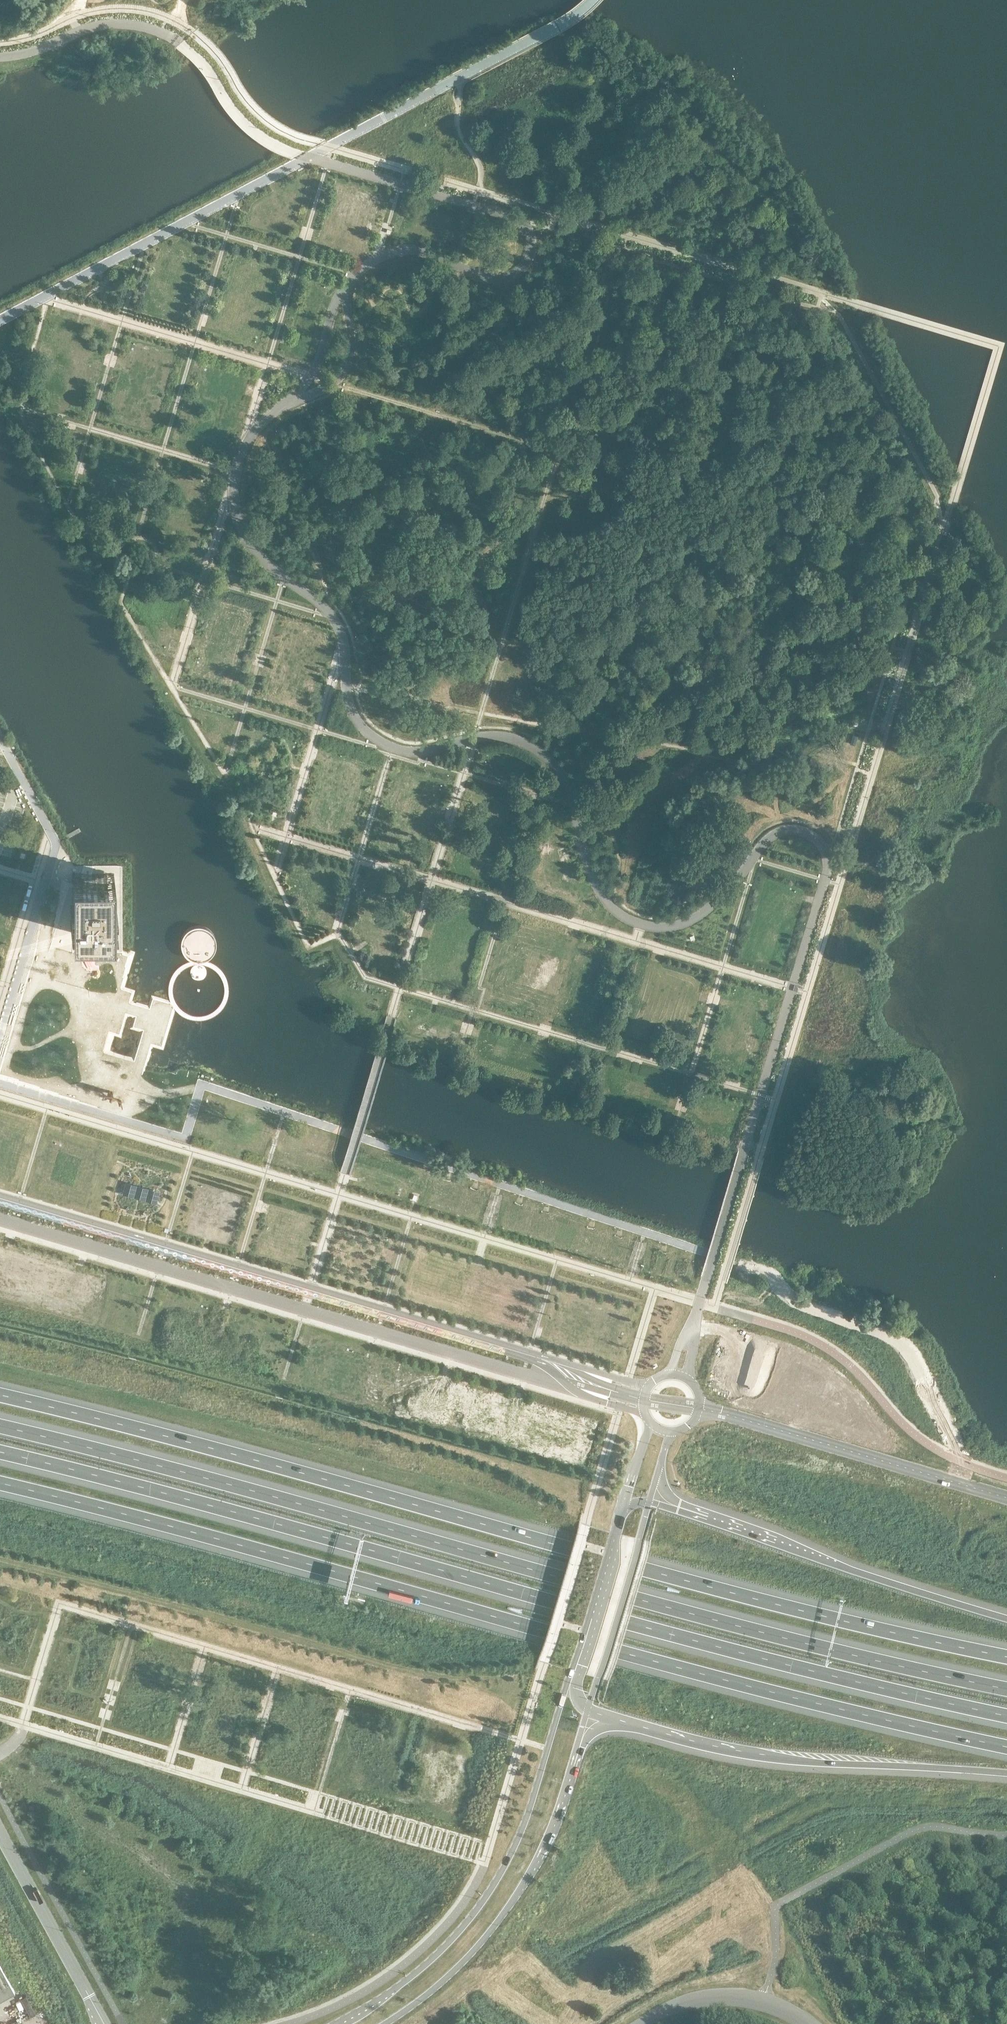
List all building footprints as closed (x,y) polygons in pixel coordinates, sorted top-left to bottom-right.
[(114,873),(72,873),(72,932),(72,952),(113,952),(113,932),(114,932),(114,873)] [(185,933),(181,941),(182,950),(187,957),(195,961),(199,961),(201,961),(207,959),(213,954),(215,946),(215,938),(209,930),(201,927),(192,928),(185,933)] [(141,1186),(125,1182),(122,1194),(140,1199),(156,1203),(159,1191),(141,1186)] [(15,1990),(0,1964),(0,1998),(15,1990)]
